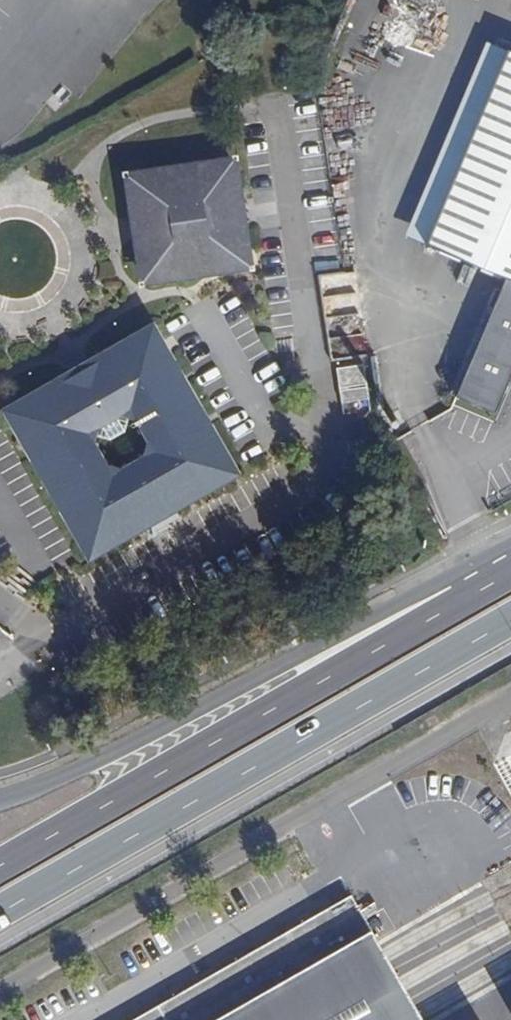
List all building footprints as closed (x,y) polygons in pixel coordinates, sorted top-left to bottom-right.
[(429,246),(509,279),(457,397),(497,414),(510,380),(510,54),(429,246)] [(257,273),(239,155),(121,172),(137,290),(257,273)] [(154,321),(0,410),(0,412),(88,565),(244,477),(154,321)] [(340,345),(341,361),(339,361),(340,401),(367,400),(365,344),(340,345)] [(374,926),(356,895),(137,1019),(210,1019),(374,926)] [(374,926),(210,1019),(428,1019),(423,1011),(406,982),(389,953),(374,926)]
